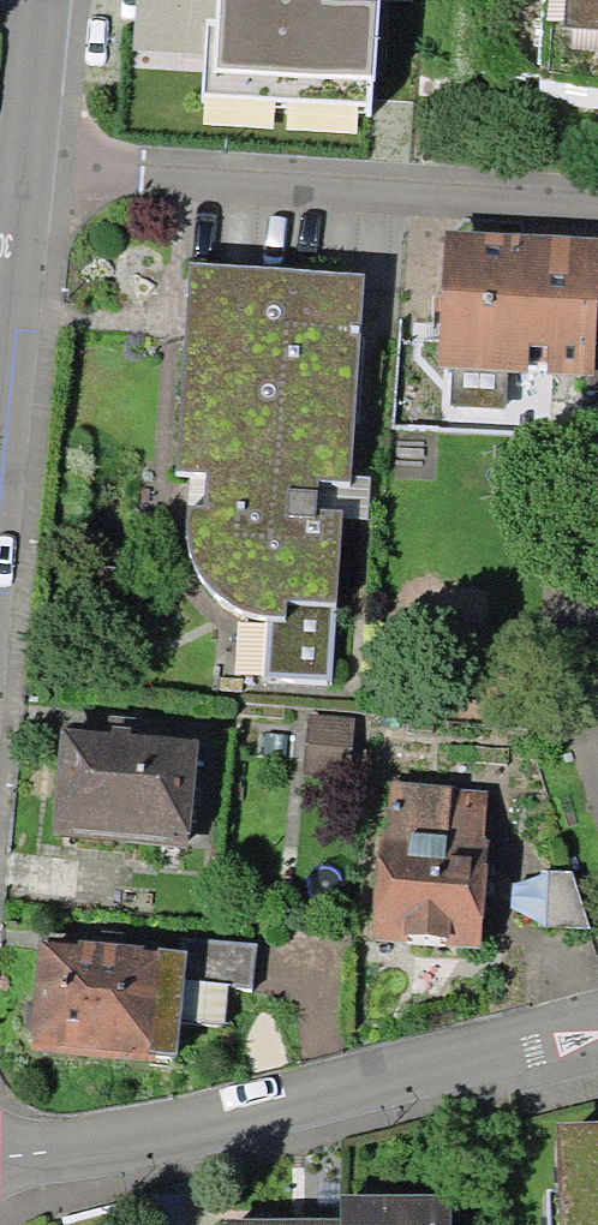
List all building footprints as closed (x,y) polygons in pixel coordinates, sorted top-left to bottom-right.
[(251,0),(118,0),(106,111),(231,125),(251,0)] [(529,67),(597,71),(597,0),(533,0),(529,67)] [(597,261),(597,247),(436,237),(432,373),(588,380),(597,261)] [(351,493),(364,282),(181,272),(172,479),(201,481),(195,520),(173,522),(176,549),(179,565),(187,583),(202,594),(217,610),(232,619),(248,625),(278,630),(282,613),(333,615),(343,523),(309,525),(311,492),(351,493)] [(181,832),(188,745),(63,736),(56,822),(181,832)] [(476,802),(384,798),(379,921),(470,925),(476,802)] [(254,946),(182,938),(174,1007),(223,1012),(226,978),(250,980),(254,946)] [(32,1031),(139,1043),(149,954),(41,943),(32,1031)] [(536,1136),(539,1224),(597,1224),(597,1132),(536,1136)] [(448,1209),(331,1202),(329,1224),(447,1224),(448,1209)]
